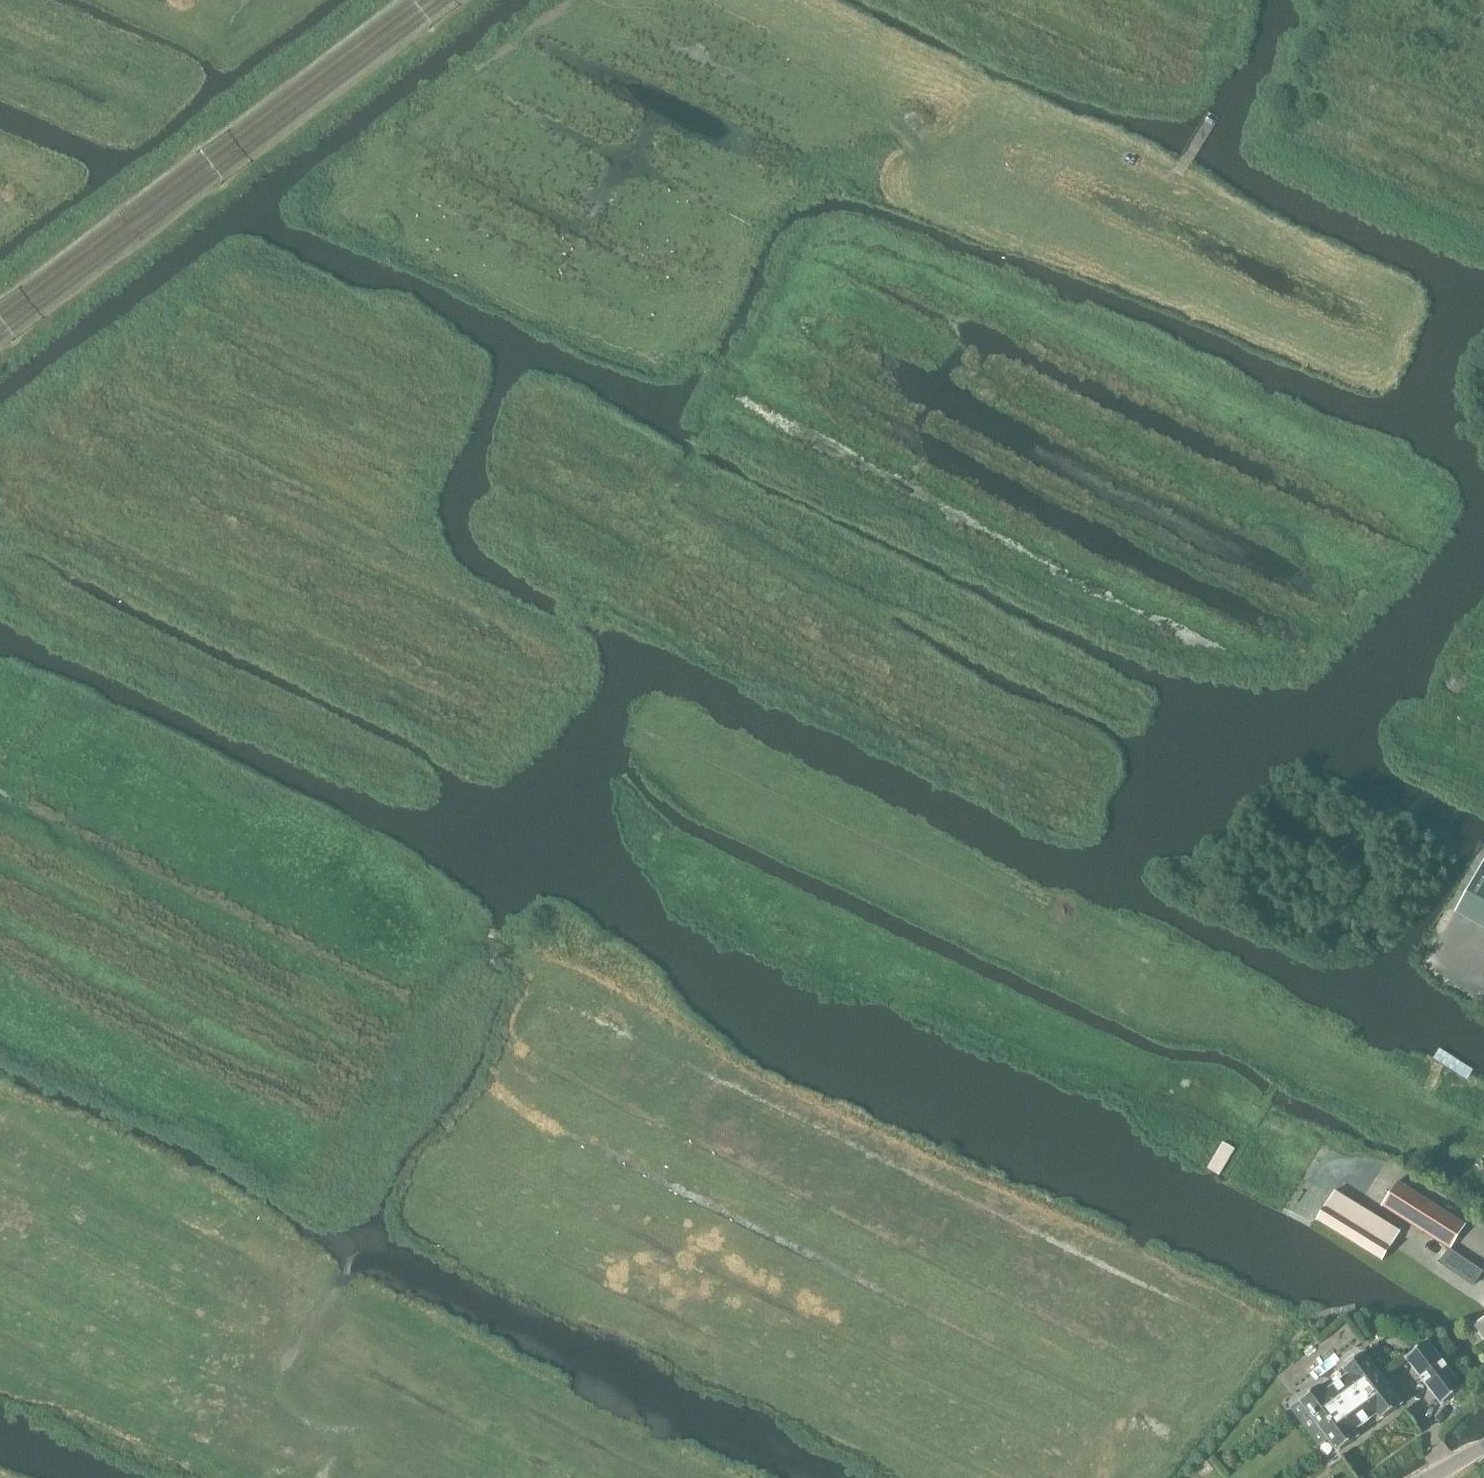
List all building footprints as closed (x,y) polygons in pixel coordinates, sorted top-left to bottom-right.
[(1458,910),(1483,924),(1483,864),(1458,910)] [(1399,1180),(1382,1206),(1451,1250),(1467,1224),(1399,1180)] [(1402,1231),(1336,1190),(1317,1220),(1384,1260),(1402,1231)] [(1439,1263),(1473,1286),(1482,1271),(1449,1249),(1439,1263)] [(1475,1326),(1483,1339),(1483,1319),(1475,1326)] [(1463,1389),(1428,1342),(1407,1357),(1443,1404),(1463,1389)] [(1354,1430),(1378,1413),(1383,1419),(1402,1405),(1364,1353),(1344,1368),(1350,1375),(1326,1393),(1320,1386),(1301,1400),(1339,1451),(1359,1437),(1354,1430)]
